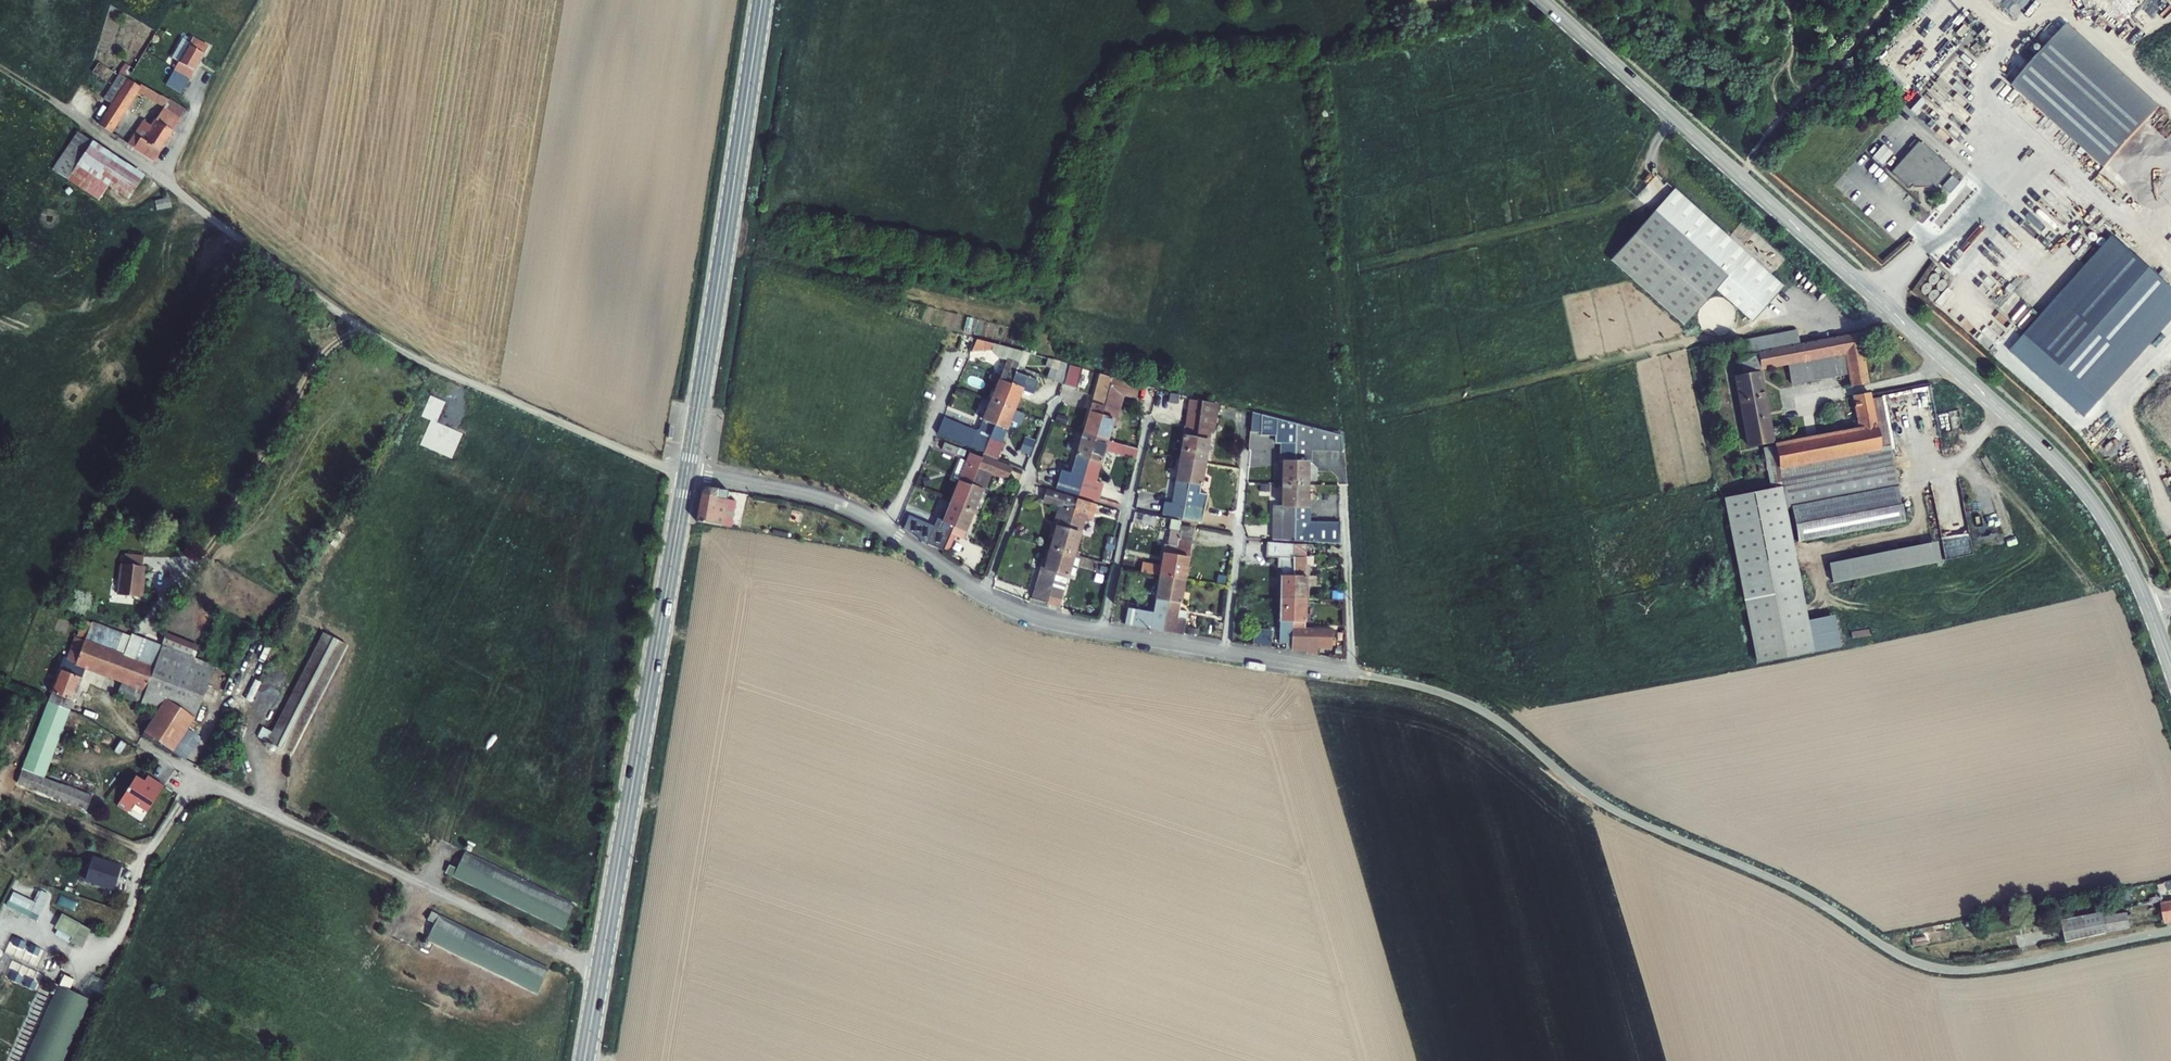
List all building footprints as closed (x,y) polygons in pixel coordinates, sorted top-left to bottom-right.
[(206,40),(190,32),(173,64),(186,71),(190,63),(193,64),(206,40)] [(2068,38),(2011,97),(2099,183),(2157,124),(2068,38)] [(92,67),(100,72),(112,81),(104,95),(111,100),(99,120),(109,127),(134,86),(161,101),(166,92),(139,78),(137,81),(127,76),(129,73),(119,68),(118,70),(98,58),(92,67)] [(185,104),(166,92),(161,101),(153,114),(171,126),(185,104)] [(141,115),(127,139),(153,155),(171,126),(153,114),(149,120),(141,115)] [(90,130),(82,140),(97,152),(104,141),(90,130)] [(88,165),(97,152),(82,140),(62,166),(106,200),(116,186),(88,165)] [(104,141),(97,152),(88,165),(116,186),(124,174),(132,163),(104,141)] [(1884,165),(1896,153),(1885,143),(1873,155),(1884,165)] [(1933,164),(1915,147),(1886,179),(1904,196),(1907,193),(1909,195),(1924,195),(1926,192),(1929,195),(1947,178),(1935,166),(1932,169),(1930,167),(1933,164)] [(132,163),(124,174),(140,188),(133,198),(136,201),(153,179),(132,163)] [(124,174),(116,186),(133,198),(140,188),(124,174)] [(1612,258),(1685,324),(1718,288),(1754,320),(1785,286),(1675,188),(1612,258)] [(144,208),(169,204),(167,195),(143,200),(144,208)] [(1749,439),(1771,434),(1759,371),(1763,366),(1846,352),(1852,385),(1868,381),(1857,332),(1797,342),(1794,328),(1752,335),(1755,350),(1747,351),(1753,372),(1742,374),(1738,375),(1749,439)] [(994,344),(977,340),(971,352),(992,351),(994,344)] [(1018,367),(1024,352),(994,344),(992,351),(999,359),(1006,361),(1007,359),(1019,363),(1018,367)] [(1753,372),(1747,351),(1739,353),(1742,374),(1753,372)] [(1030,354),(1024,352),(1018,367),(1015,373),(1036,382),(1039,375),(1025,369),(1030,354)] [(1003,405),(1015,373),(1018,367),(1019,363),(1007,359),(1006,361),(1001,375),(999,381),(998,381),(997,384),(990,401),(1003,405)] [(1046,367),(1051,368),(1054,360),(1048,359),(1046,367)] [(1069,364),(1054,359),(1054,360),(1051,368),(1047,379),(1062,385),(1069,364)] [(1083,369),(1069,365),(1063,386),(1077,389),(1083,369)] [(990,381),(997,384),(998,381),(999,381),(1001,375),(993,373),(990,381)] [(1003,405),(1016,411),(1024,393),(1033,397),(1038,382),(1036,382),(1015,373),(1003,405)] [(1096,439),(1112,378),(1100,375),(1083,434),(1096,439)] [(1140,385),(1112,378),(1096,439),(1109,442),(1114,427),(1116,427),(1125,397),(1136,400),(1140,385)] [(964,392),(957,389),(954,395),(962,399),(964,392)] [(1814,457),(1881,443),(1878,431),(1870,391),(1854,395),(1855,401),(1833,405),(1837,427),(1776,438),(1781,464),(1796,461),(1814,457)] [(1179,395),(1170,394),(1169,403),(1178,405),(1179,395)] [(980,406),(987,409),(990,402),(983,399),(980,406)] [(1203,403),(1189,400),(1179,460),(1194,463),(1203,403)] [(990,436),(1003,405),(990,401),(990,402),(987,409),(979,430),(976,431),(943,418),(937,434),(984,453),(990,436)] [(1220,405),(1203,403),(1194,463),(1207,464),(1211,441),(1210,441),(1211,433),(1215,433),(1220,405)] [(983,455),(998,461),(1004,444),(1002,443),(1006,432),(1007,432),(1012,422),(1016,411),(1003,405),(990,436),(984,453),(983,455)] [(1016,411),(1012,422),(1021,426),(1025,415),(1016,411)] [(1296,425),(1252,412),(1250,433),(1260,433),(1260,436),(1275,437),(1275,445),(1280,445),(1279,462),(1281,462),(1281,486),(1295,486),(1296,425)] [(1068,418),(1057,414),(1055,422),(1066,425),(1068,418)] [(1296,425),(1295,486),(1309,486),(1309,463),(1311,463),(1311,452),(1342,452),(1342,451),(1341,436),(1296,425)] [(1089,462),(1096,439),(1083,434),(1082,434),(1076,457),(1089,462)] [(1036,441),(1025,437),(1019,452),(1030,456),(1036,441)] [(1105,451),(1136,461),(1138,450),(1109,442),(1096,439),(1089,462),(1079,497),(1100,502),(1101,499),(1104,486),(1097,484),(1105,451)] [(1881,443),(1814,457),(1796,461),(1781,464),(1784,478),(1727,490),(1745,576),(1802,565),(1795,533),(1908,510),(1907,505),(1894,441),(1891,441),(1881,443)] [(959,449),(944,443),(941,450),(956,456),(956,454),(959,449)] [(959,449),(956,454),(964,458),(967,451),(959,448),(959,449)] [(1055,456),(1046,452),(1043,461),(1052,465),(1055,456)] [(963,508),(982,458),(970,453),(966,461),(958,481),(950,503),(963,508)] [(1007,481),(1012,468),(983,456),(982,458),(963,508),(975,513),(983,494),(985,494),(992,475),(1007,481)] [(1089,462),(1076,457),(1071,473),(1062,471),(1056,490),(1079,497),(1089,462)] [(958,481),(966,461),(960,459),(952,479),(958,481)] [(1183,519),(1194,463),(1179,460),(1172,503),(1164,503),(1162,515),(1183,519)] [(1183,519),(1182,520),(1203,524),(1208,495),(1200,493),(1201,488),(1203,489),(1207,464),(1194,463),(1183,519)] [(928,477),(921,479),(924,488),(931,485),(928,477)] [(1271,541),(1294,542),(1295,486),(1281,486),(1281,506),(1272,506),(1271,541)] [(1294,542),(1341,544),(1340,523),(1310,523),(1310,508),(1308,508),(1309,486),(1295,486),(1294,542)] [(721,499),(722,491),(708,489),(702,494),(697,521),(728,526),(733,501),(721,499)] [(1058,508),(1052,527),(1055,527),(1050,548),(1063,551),(1077,499),(1046,490),(1042,503),(1058,508)] [(1097,505),(1077,499),(1063,551),(1076,555),(1077,553),(1082,535),(1082,534),(1085,522),(1086,520),(1089,521),(1092,522),(1097,505)] [(1120,508),(1121,505),(1101,499),(1100,502),(1120,508)] [(953,530),(963,508),(950,503),(943,521),(942,521),(937,519),(934,527),(909,517),(903,529),(926,544),(944,551),(953,530)] [(966,534),(975,513),(963,508),(953,530),(966,534)] [(1181,531),(1182,526),(1181,522),(1171,520),(1169,529),(1170,530),(1181,531)] [(1195,529),(1182,526),(1181,531),(1173,581),(1186,582),(1195,529)] [(1181,531),(1170,530),(1168,545),(1165,545),(1163,555),(1161,566),(1143,563),(1141,573),(1160,577),(1159,578),(1173,581),(1181,531)] [(1833,553),(1837,572),(1944,550),(1940,530),(1833,553)] [(1116,539),(1108,537),(1105,549),(1113,551),(1116,539)] [(1279,600),(1292,600),(1293,558),(1293,544),(1267,542),(1266,558),(1278,559),(1277,569),(1281,569),(1280,578),(1279,577),(1279,578),(1279,600)] [(140,550),(121,547),(120,556),(118,558),(115,588),(138,592),(140,579),(138,579),(141,560),(139,560),(140,550)] [(1048,605),(1063,551),(1050,548),(1044,568),(1041,567),(1032,599),(1048,605)] [(1074,564),(1076,555),(1063,551),(1048,605),(1060,608),(1068,579),(1070,579),(1073,570),(1074,564)] [(1292,600),(1306,600),(1307,588),(1307,577),(1306,577),(1306,558),(1293,558),(1292,600)] [(1802,565),(1745,576),(1762,655),(1845,637),(1839,604),(1811,610),(1802,565)] [(1317,577),(1307,577),(1307,588),(1317,587),(1317,577)] [(1128,609),(1125,625),(1163,633),(1173,581),(1159,578),(1155,602),(1156,602),(1154,614),(1128,609)] [(1179,611),(1186,582),(1173,581),(1163,633),(1184,636),(1187,612),(1179,611)] [(1286,649),(1291,649),(1292,600),(1279,600),(1278,624),(1279,624),(1279,644),(1286,644),(1286,649)] [(1292,600),(1291,649),(1291,653),(1306,653),(1306,655),(1317,656),(1317,650),(1332,650),(1332,646),(1332,641),(1332,629),(1305,629),(1304,625),(1306,625),(1306,600),(1292,600)] [(159,664),(167,644),(129,630),(128,633),(92,619),(86,637),(159,664)] [(259,733),(292,749),(347,637),(322,625),(273,727),(264,722),(259,733)] [(1270,630),(1252,629),(1252,645),(1260,645),(1260,647),(1270,647),(1270,630)] [(122,677),(195,705),(212,662),(167,644),(159,664),(86,637),(81,635),(75,633),(66,656),(61,653),(47,689),(52,690),(50,695),(55,697),(75,705),(90,666),(122,677)] [(251,675),(247,683),(253,687),(247,696),(254,700),(264,683),(251,675)] [(195,705),(122,677),(116,692),(154,706),(141,726),(171,746),(188,751),(199,724),(189,719),(195,705)] [(51,770),(75,705),(55,697),(50,695),(16,780),(91,809),(96,795),(56,780),(58,773),(51,770)] [(148,779),(139,774),(120,803),(130,810),(137,801),(150,810),(165,788),(156,781),(154,784),(148,779)] [(151,774),(148,779),(154,784),(156,781),(165,788),(168,784),(151,774)] [(439,860),(435,867),(553,924),(565,901),(454,847),(446,863),(439,860)] [(87,856),(82,882),(119,890),(124,863),(87,856)] [(35,904),(13,892),(6,905),(27,917),(30,912),(38,916),(48,897),(40,893),(35,904)] [(2163,921),(2170,920),(2170,897),(2158,899),(2163,921)] [(539,964),(421,907),(417,915),(425,918),(417,934),(528,987),(539,964)] [(2061,918),(2065,941),(2128,928),(2124,908),(2101,913),(2100,910),(2061,918)] [(63,919),(54,935),(68,943),(80,949),(89,932),(78,926),(77,926),(63,919)] [(24,1060),(60,1060),(86,998),(66,990),(70,980),(60,975),(56,986),(24,1060)]
